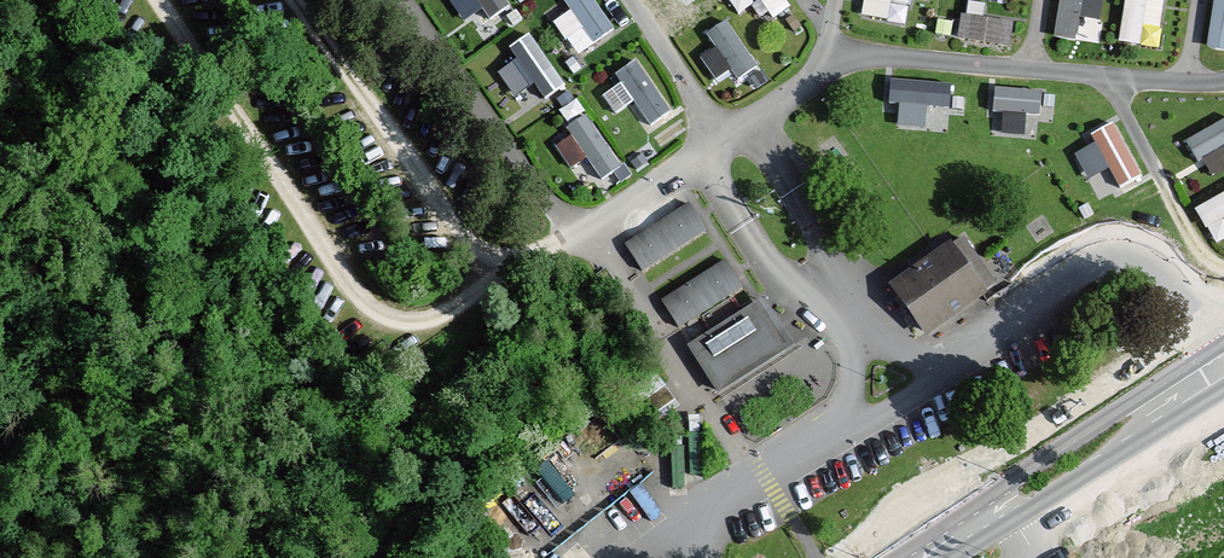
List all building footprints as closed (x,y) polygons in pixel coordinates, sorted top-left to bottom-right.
[(493,13),(510,0),(483,0),(493,13)] [(597,38),(619,23),(603,0),(568,0),(571,4),(556,15),(569,34),(585,22),(597,38)] [(775,12),(794,1),(793,0),(767,0),(775,12)] [(867,13),(912,15),(912,0),(867,0),(867,13)] [(1101,36),(1106,0),(1062,0),(1057,30),(1101,36)] [(1164,40),(1166,0),(1126,0),(1124,38),(1164,40)] [(1212,41),(1223,42),(1223,0),(1215,0),(1212,41)] [(964,9),(962,36),(1014,40),(1016,13),(964,9)] [(710,24),(720,43),(704,51),(720,83),(758,64),(733,13),(710,24)] [(520,54),(501,68),(517,91),(535,78),(546,94),(568,79),(532,27),(511,41),(520,54)] [(605,89),(619,108),(635,96),(653,121),(677,103),(638,52),(618,67),(624,75),(605,89)] [(893,95),(904,95),(902,121),(928,123),(930,101),(953,102),(955,76),(894,73),(893,95)] [(1005,125),(1028,126),(1029,108),(1045,108),(1046,83),(996,80),(995,104),(1006,105),(1005,125)] [(574,162),(589,152),(605,175),(626,160),(590,107),(570,120),(576,128),(559,140),(574,162)] [(1188,133),(1199,154),(1223,141),(1223,114),(1188,133)] [(1200,199),(1215,235),(1223,232),(1223,189),(1200,199)] [(640,275),(703,233),(684,205),(621,247),(640,275)] [(997,297),(960,242),(893,286),(930,341),(997,297)] [(676,335),(740,291),(719,260),(655,304),(676,335)] [(716,397),(782,354),(752,308),(686,351),(716,397)]
